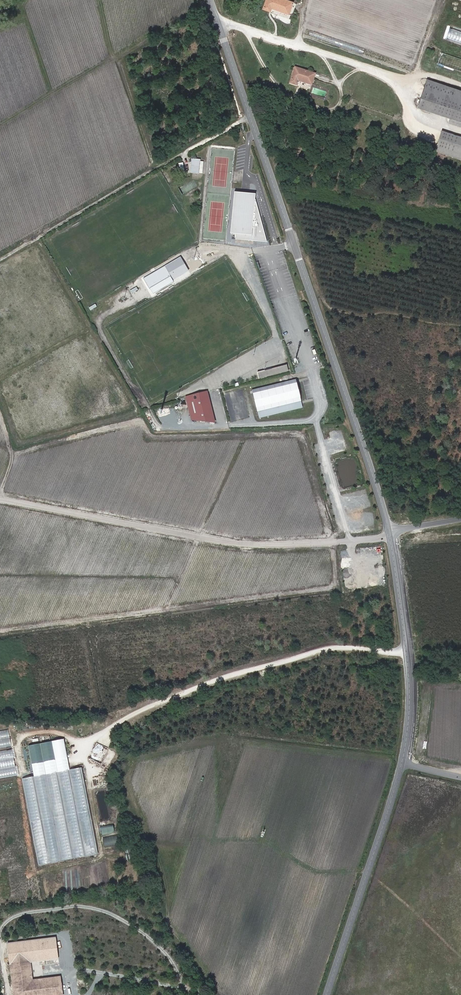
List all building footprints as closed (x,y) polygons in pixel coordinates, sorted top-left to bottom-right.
[(293,7),(294,2),(292,1),(291,1),(290,0),(264,0),(262,6),(267,8),(269,6),(286,11),(288,5),(293,7)] [(460,42),(460,31),(450,27),(446,37),(460,42)] [(442,53),(438,63),(460,70),(460,59),(442,53)] [(308,82),(312,72),(292,65),(288,80),(293,82),(294,78),(308,82)] [(450,95),(453,87),(425,77),(422,86),(450,95)] [(422,86),(416,105),(460,120),(460,89),(453,87),(450,95),(422,86)] [(439,130),(434,145),(460,153),(460,137),(439,130)] [(460,158),(460,153),(434,145),(432,149),(460,159),(460,158)] [(200,159),(192,158),(191,172),(202,173),(203,161),(200,161),(200,159)] [(179,187),(182,193),(197,187),(194,181),(179,187)] [(267,242),(255,198),(256,194),(235,192),(231,233),(233,234),(232,239),(267,242)] [(189,271),(181,257),(144,277),(152,293),(173,281),(172,280),(189,271)] [(273,375),(287,371),(286,366),(271,369),(273,375)] [(258,379),(273,375),(271,369),(256,373),(258,379)] [(296,379),(252,390),(259,418),(292,410),(291,403),(301,401),(296,379)] [(207,391),(190,396),(197,420),(215,422),(207,391)] [(190,396),(186,397),(192,420),(197,420),(190,396)] [(301,401),(291,403),(292,410),(303,407),(301,401)] [(0,731),(0,750),(11,748),(9,730),(0,731)] [(21,780),(38,866),(97,855),(81,768),(69,770),(67,759),(55,761),(52,742),(28,746),(33,777),(21,780)] [(0,754),(0,778),(16,775),(12,752),(0,754)] [(114,825),(101,826),(102,834),(114,833),(114,825)] [(103,837),(105,847),(115,845),(114,836),(103,837)] [(29,961),(58,957),(55,935),(6,942),(9,964),(13,994),(62,994),(59,976),(32,980),(29,961)]
